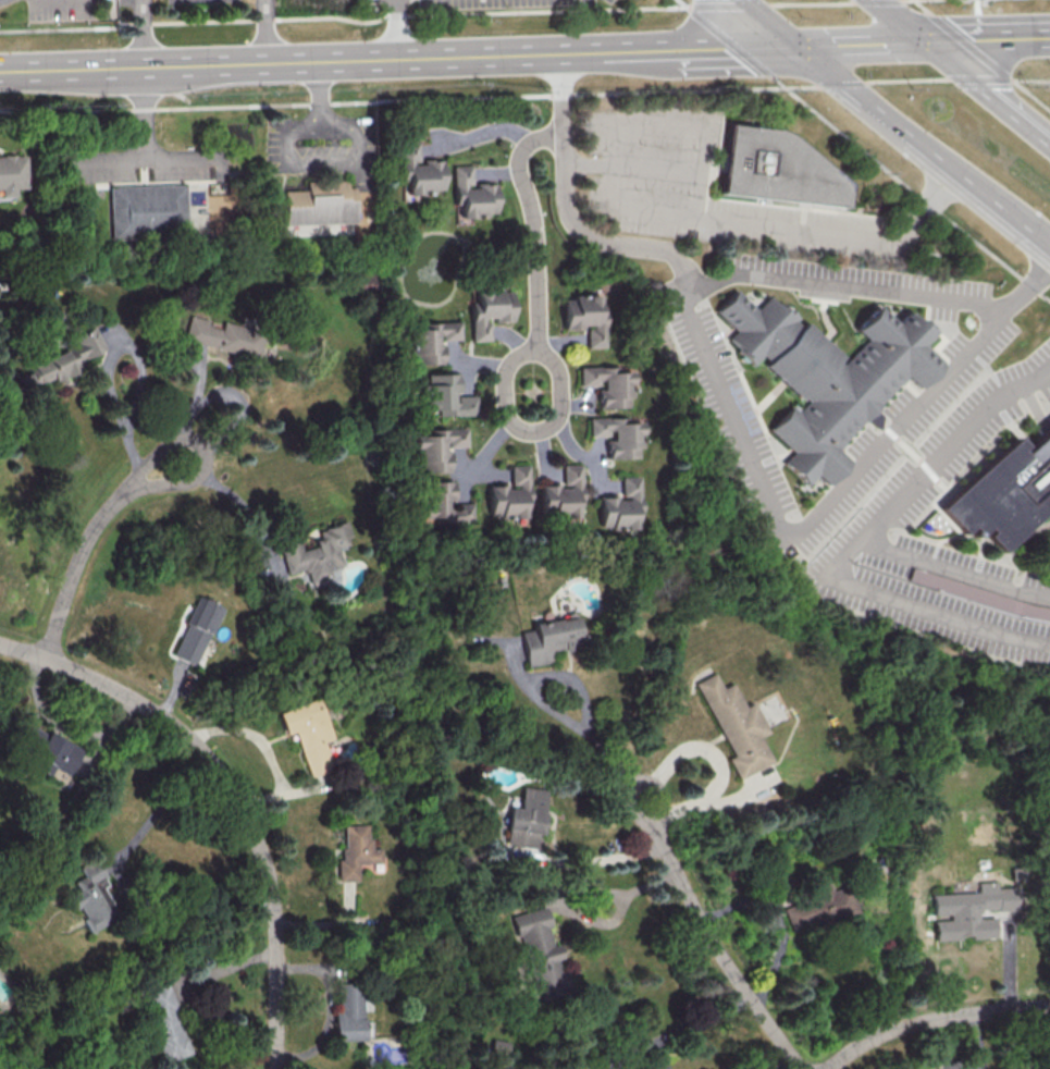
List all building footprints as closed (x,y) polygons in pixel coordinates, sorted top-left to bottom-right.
[(720,192),(729,123),(783,130),(848,183),(845,207),(720,192)] [(442,192),(441,159),(418,160),(418,141),(399,142),(400,179),(406,179),(406,193),(442,192)] [(14,196),(13,188),(25,188),(24,155),(0,155),(0,196),(14,196)] [(495,183),(472,183),(472,165),(453,165),(453,204),(459,204),(459,216),(495,216),(495,183)] [(355,223),(353,187),(345,187),(345,178),(305,180),(305,189),(282,190),(283,225),(355,223)] [(109,186),(111,238),(186,236),(185,184),(109,186)] [(355,274),(355,293),(372,294),(373,274),(355,274)] [(827,484),(816,475),(806,483),(783,462),(792,452),(768,429),(791,406),(796,411),(805,403),(785,383),(765,365),(769,361),(763,355),(753,366),(737,351),(739,348),(729,339),(737,331),(716,310),(737,288),(757,308),(773,292),(799,317),(795,320),(802,325),(805,322),(806,321),(826,340),(842,355),(838,359),(842,364),(866,339),(856,329),(879,305),(898,322),(909,311),(931,333),(921,344),(940,363),(917,388),(905,376),(903,378),(872,410),(837,447),(850,460),(827,484)] [(472,341),(488,340),(488,320),(512,320),(511,289),(476,290),(476,302),(470,302),(472,341)] [(563,328),(586,327),(586,347),(605,346),(604,295),(562,296),(563,328)] [(183,340),(256,359),(262,335),(238,329),(245,304),(237,302),(238,300),(221,296),(214,325),(206,323),(207,318),(190,313),(183,340)] [(442,364),(442,344),(439,344),(438,340),(459,339),(459,323),(407,323),(408,364),(442,364)] [(104,349),(94,326),(73,335),(77,345),(25,366),(28,373),(20,376),(25,388),(53,376),(56,385),(66,381),(65,377),(80,370),(76,361),(104,349)] [(579,385),(600,385),(600,407),(631,407),(630,371),(619,371),(619,366),(579,367),(579,385)] [(475,414),(475,395),(453,395),(453,393),(458,393),(457,372),(425,373),(426,383),(421,383),(421,410),(436,410),(436,416),(475,414)] [(640,458),(639,417),(588,418),(588,436),(610,436),(610,440),(606,440),(607,458),(640,458)] [(466,428),(411,430),(412,461),(417,461),(418,471),(450,470),(449,451),(445,452),(445,447),(466,446),(466,428)] [(1032,445),(1049,428),(1049,503),(1000,551),(986,536),(990,530),(987,527),(977,537),(973,532),(976,530),(972,525),(962,533),(939,508),(1015,437),(1023,445),(1018,450),(1023,453),(1032,445)] [(580,464),(561,465),(562,485),(539,486),(540,517),(576,516),(576,504),(581,503),(580,464)] [(528,465),(510,465),(510,487),(506,487),(506,483),(488,484),(489,517),(524,516),(523,501),(529,501),(528,465)] [(598,496),(599,527),(635,527),(634,512),(639,512),(639,476),(620,476),(621,498),(617,498),(617,496),(598,496)] [(472,502),(452,503),(452,481),(420,481),(420,521),(472,521),(472,502)] [(286,574),(305,569),(309,584),(331,578),(328,569),(343,565),(339,550),(350,547),(343,521),(317,529),(320,542),(300,548),(299,542),(279,547),(286,574)] [(1021,601),(911,567),(907,579),(1017,615),(1049,621),(1049,608),(1021,601)] [(171,655),(194,664),(220,606),(196,595),(171,655)] [(525,666),(551,661),(550,653),(580,648),(575,615),(532,622),(533,628),(520,631),(525,666)] [(770,762),(758,736),(767,732),(753,702),(743,706),(732,682),(721,688),(714,672),(696,681),(730,756),(727,758),(736,778),(770,762)] [(307,777),(332,769),(323,740),(330,738),(318,698),(276,711),(283,734),(293,731),(307,777)] [(70,775),(82,748),(30,723),(19,746),(34,753),(29,764),(51,774),(54,767),(70,775)] [(545,789),(521,786),(518,807),(508,806),(504,844),(537,848),(545,789)] [(336,881),(357,880),(356,863),(379,862),(379,848),(368,848),(368,824),(341,824),(342,858),(335,858),(336,881)] [(90,931),(118,916),(102,886),(108,883),(95,859),(79,868),(83,875),(73,881),(78,890),(67,896),(74,909),(77,907),(90,931)] [(932,894),(933,917),(934,917),(934,938),(993,937),(993,917),(977,917),(977,909),(1017,908),(1017,887),(995,887),(995,881),(977,881),(977,892),(932,894)] [(792,934),(858,912),(849,887),(833,892),(831,887),(782,904),(792,934)] [(515,914),(535,1001),(568,993),(560,958),(559,958),(547,906),(515,914)] [(335,1040),(363,1040),(362,982),(334,983),(335,1040)] [(164,1063),(190,1053),(167,983),(140,992),(164,1063)] [(509,1056),(509,1040),(492,1039),(491,1055),(509,1056)]
